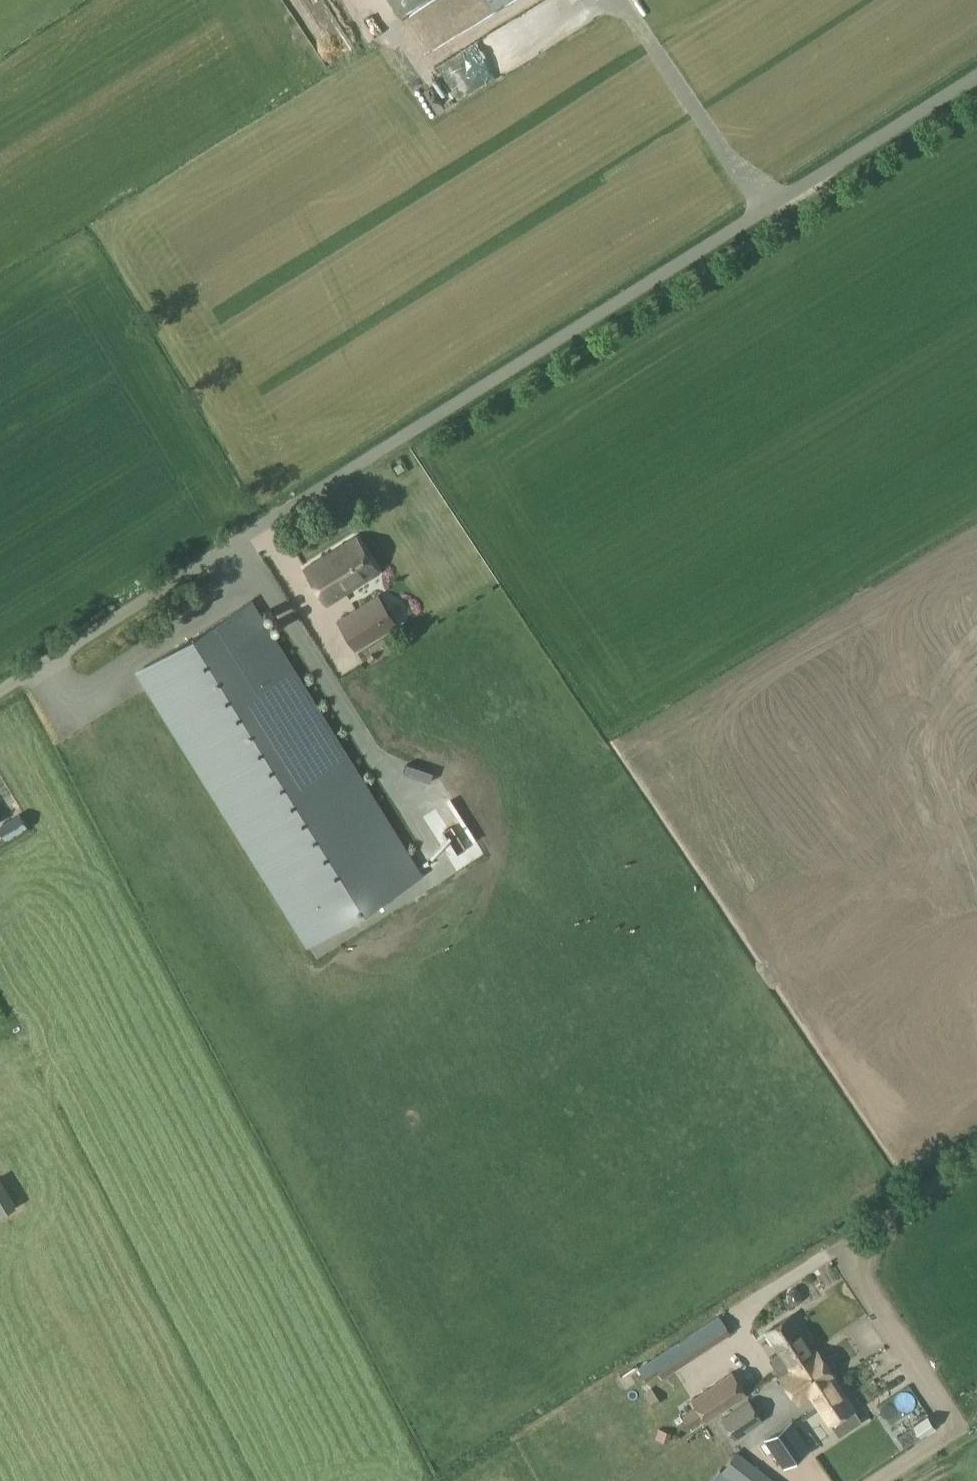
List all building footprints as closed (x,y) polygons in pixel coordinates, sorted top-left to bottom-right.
[(396,18),(414,50),(507,0),(429,0),(396,18)] [(318,61),(339,52),(329,28),(307,37),(318,61)] [(429,66),(448,102),(499,75),(480,39),(429,66)] [(327,604),(377,573),(354,537),(304,569),(327,604)] [(378,594),(336,621),(355,649),(387,631),(398,624),(378,594)] [(419,873),(298,680),(249,601),(136,672),(305,943),(419,873)] [(778,1373),(815,1349),(793,1315),(766,1331),(780,1353),(770,1359),(778,1373)] [(663,1377),(728,1334),(717,1317),(650,1358),(663,1377)] [(798,1404),(810,1396),(838,1440),(862,1424),(834,1381),(835,1380),(815,1349),(778,1373),(798,1404)] [(851,1379),(842,1384),(853,1406),(876,1393),(859,1361),(845,1368),(851,1379)] [(691,1396),(705,1418),(745,1393),(731,1371),(691,1396)] [(721,1417),(733,1437),(761,1420),(748,1400),(721,1417)] [(920,1437),(935,1427),(927,1416),(912,1425),(920,1437)] [(810,1448),(792,1421),(765,1439),(783,1466),(810,1448)] [(728,1478),(725,1480),(768,1480),(734,1454),(720,1472),(728,1478)]
